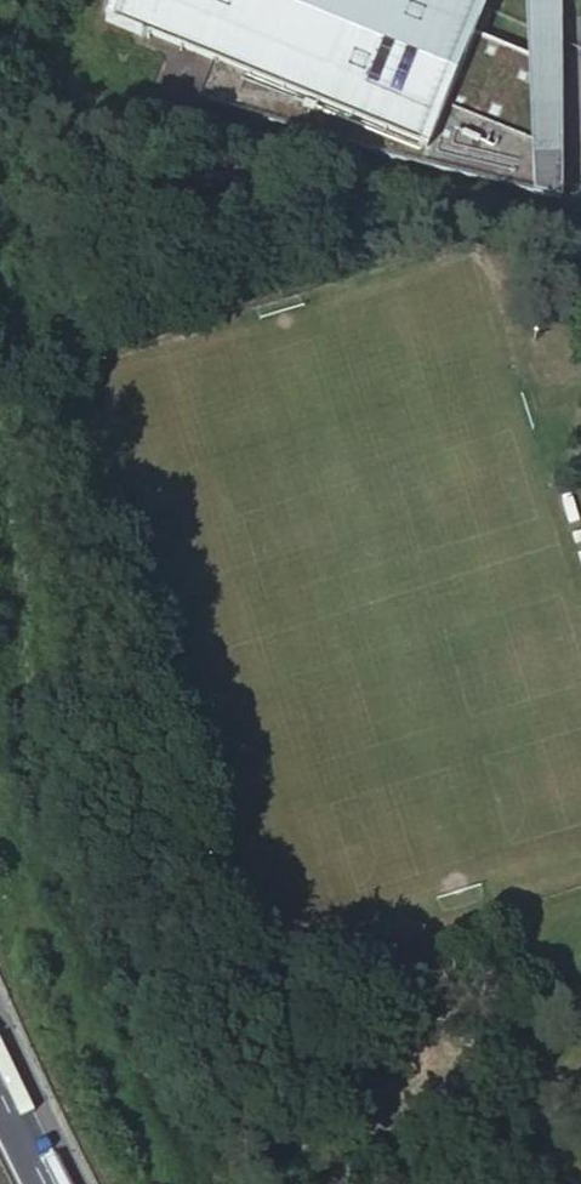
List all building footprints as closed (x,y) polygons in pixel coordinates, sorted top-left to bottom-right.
[(487,0),(120,0),(111,25),(435,142),(487,0)]
